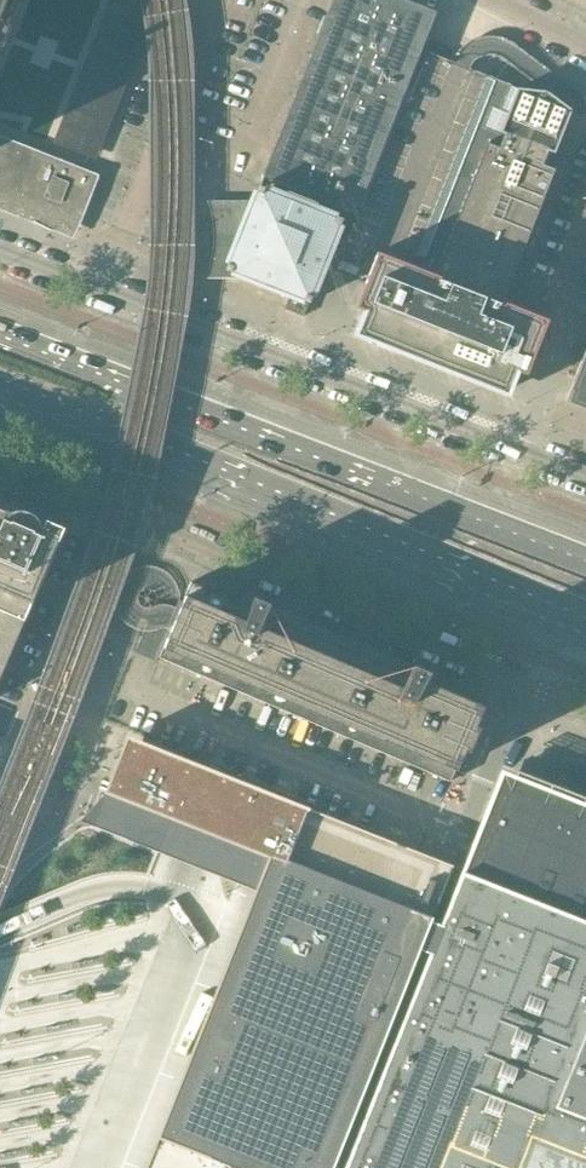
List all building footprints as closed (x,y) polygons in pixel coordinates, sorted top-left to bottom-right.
[(6,7),(9,0),(0,0),(0,23),(6,7)] [(77,152),(88,157),(146,10),(121,0),(109,0),(53,142),(77,152)] [(326,16),(271,156),(270,156),(260,180),(262,181),(263,177),(274,181),(274,182),(356,215),(402,97),(420,52),(421,53),(438,11),(409,0),(330,0),(324,15),(326,16)] [(502,301),(567,137),(561,134),(571,111),(546,92),(516,88),(510,85),(511,85),(475,70),(427,51),(408,99),(402,97),(356,215),(346,241),(334,271),(365,283),(355,307),(363,310),(353,334),(508,395),(518,371),(526,374),(547,319),(502,301)] [(0,140),(0,197),(16,203),(35,153),(0,140)] [(95,177),(35,153),(16,203),(76,226),(95,177)] [(342,219),(314,208),(316,203),(288,192),(286,197),(258,186),(252,202),(208,202),(208,277),(243,277),(290,295),(284,309),(303,316),(308,303),(309,303),(323,267),(334,271),(346,241),(335,236),(342,219)] [(573,378),(564,401),(583,409),(585,413),(585,346),(573,378)] [(63,528),(44,520),(48,511),(14,497),(11,505),(0,501),(0,677),(63,528)] [(249,606),(193,583),(190,582),(182,602),(178,600),(173,613),(168,624),(172,625),(158,657),(449,781),(463,749),(466,751),(469,744),(466,743),(482,706),(424,681),(429,671),(412,664),(408,675),(264,613),(268,603),(252,596),(249,606)] [(454,856),(305,797),(295,793),(127,726),(124,734),(124,735),(102,805),(97,803),(88,826),(85,833),(183,872),(252,899),(253,900),(147,1167),(332,1167),(414,960),(425,933),(454,856)] [(504,767),(471,850),(459,880),(447,912),(435,943),(423,976),(411,1007),(399,1037),(387,1068),(375,1100),(362,1132),(351,1162),(349,1167),(585,1167),(585,799),(504,767)] [(16,987),(26,960),(0,951),(0,981),(16,987)]
